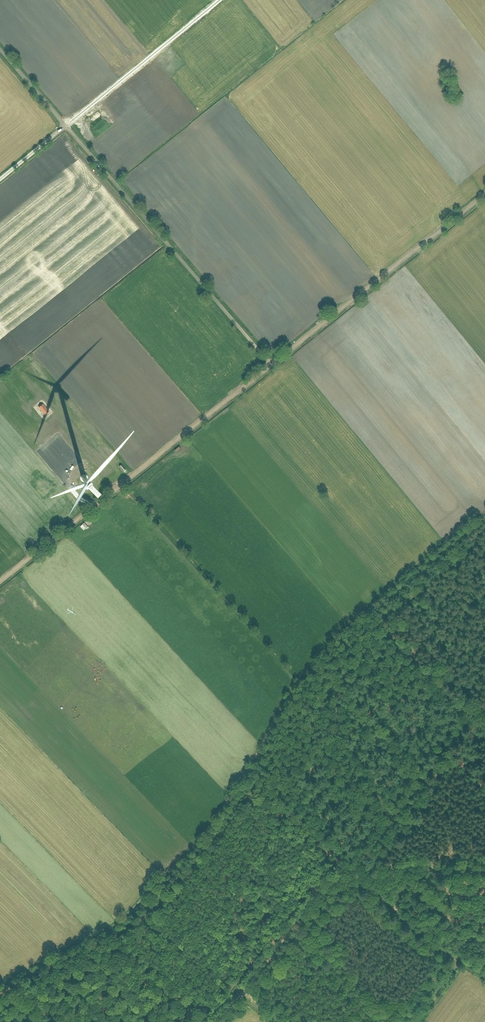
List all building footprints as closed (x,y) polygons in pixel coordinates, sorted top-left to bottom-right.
[(48,411),(42,404),(39,407),(45,414),(48,411)]
